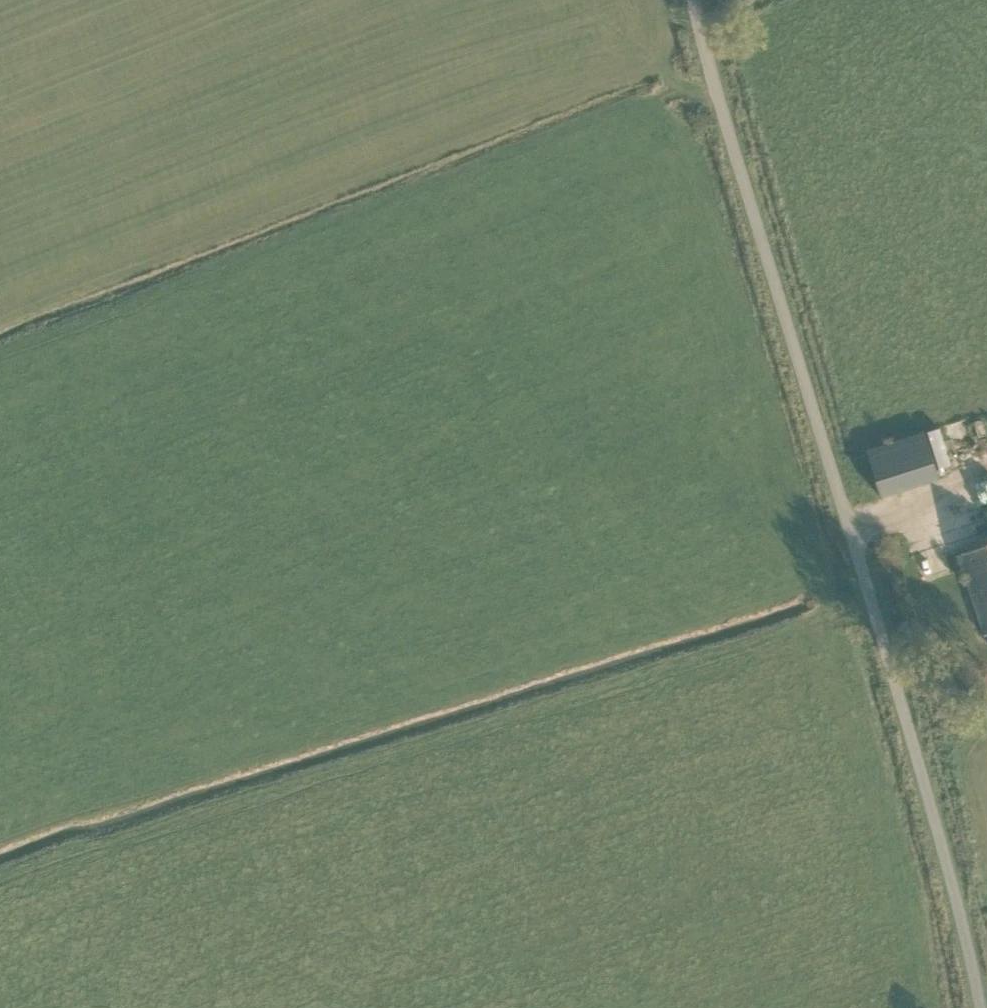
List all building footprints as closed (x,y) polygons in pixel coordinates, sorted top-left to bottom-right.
[(867,451),(883,500),(939,481),(932,461),(951,454),(942,427),(867,451)] [(958,556),(984,636),(986,635),(986,546),(958,556)]
